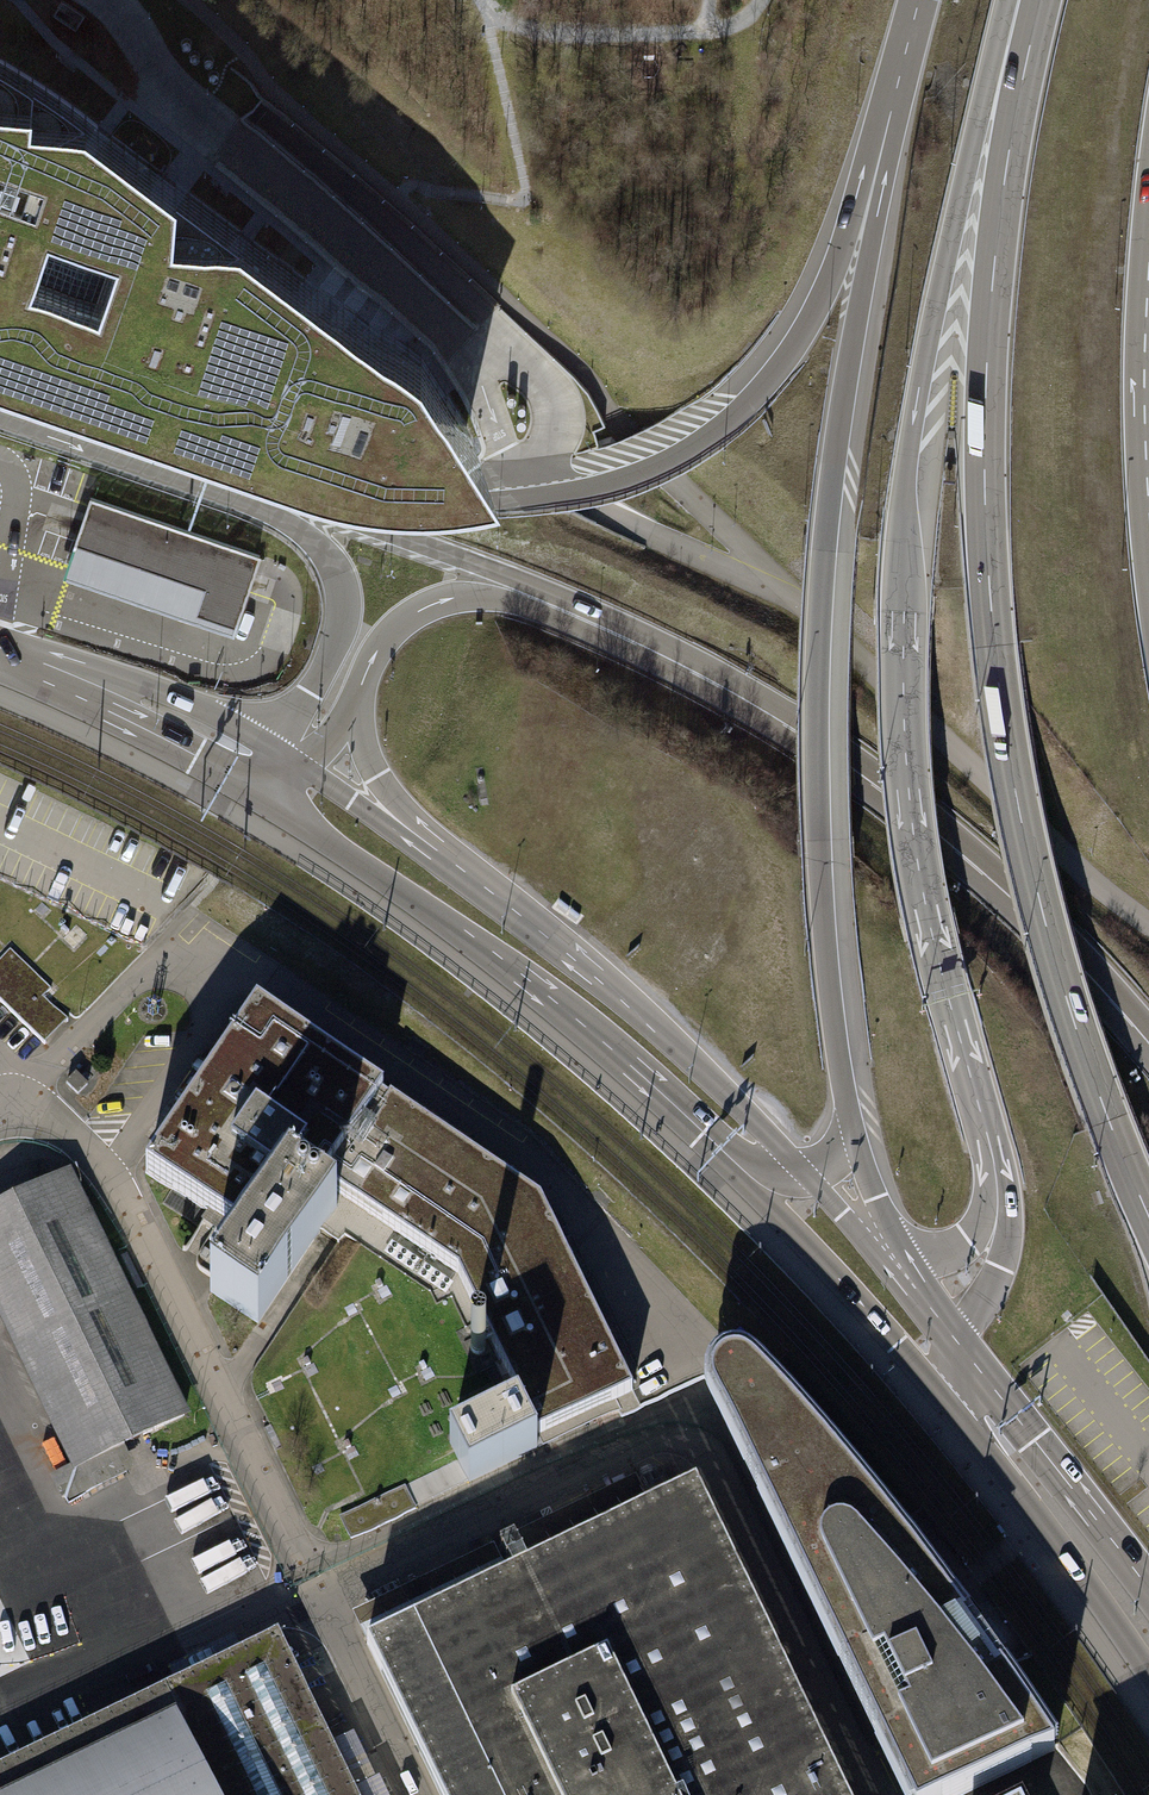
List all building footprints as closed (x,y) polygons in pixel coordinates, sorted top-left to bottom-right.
[(355,416),(372,416),(393,416),(409,415),(428,414),(443,411),(458,409),(429,364),(421,351),(312,270),(248,223),(176,170),(104,116),(74,94),(39,70),(5,49),(0,47),(0,305),(265,399),(282,403),(298,407),(317,411),(336,414),(355,416)] [(0,960),(0,1001),(40,1039),(41,1038),(61,1016),(63,1015),(43,997),(51,988),(10,949),(0,960)] [(151,1165),(146,1173),(245,1240),(217,1282),(210,1292),(257,1324),(258,1325),(335,1208),(315,1195),(325,1180),(331,1184),(331,1185),(458,1272),(524,1407),(450,1442),(469,1482),(537,1449),(532,1438),(538,1436),(613,1399),(632,1390),(541,1200),(390,1099),(388,1101),(382,1097),(384,1095),(257,1008),(189,1108),(151,1165)] [(191,1075),(175,1099),(188,1108),(204,1084),(191,1075)] [(0,1207),(0,1309),(77,1467),(118,1447),(146,1434),(184,1415),(68,1174),(2,1206),(0,1207)] [(906,1794),(962,1794),(978,1787),(1055,1750),(1052,1746),(1035,1721),(1001,1671),(982,1645),(966,1623),(922,1564),(894,1529),(865,1493),(795,1411),(758,1373),(756,1370),(753,1368),(751,1366),(748,1365),(745,1363),(743,1362),(740,1361),(739,1361),(738,1361),(736,1360),(734,1360),(732,1361),(730,1361),(728,1361),(726,1362),(725,1363),(723,1364),(721,1365),(719,1367),(717,1368),(717,1369),(716,1370),(716,1371),(715,1371),(715,1372),(714,1373),(714,1374),(713,1375),(713,1376),(712,1377),(712,1378),(712,1379),(711,1380),(711,1381),(711,1383),(711,1384),(711,1385),(711,1386),(711,1387),(711,1388),(711,1390),(712,1391),(712,1392),(712,1393),(712,1394),(713,1395),(723,1417),(880,1741),(906,1794)] [(407,1484),(340,1516),(351,1539),(416,1508),(413,1502),(463,1478),(455,1461),(407,1484)] [(366,1644),(440,1794),(845,1794),(695,1485),(530,1565),(508,1576),(413,1621),(366,1644)] [(353,1790),(291,1663),(278,1635),(0,1769),(0,1794),(356,1794),(353,1790)]
